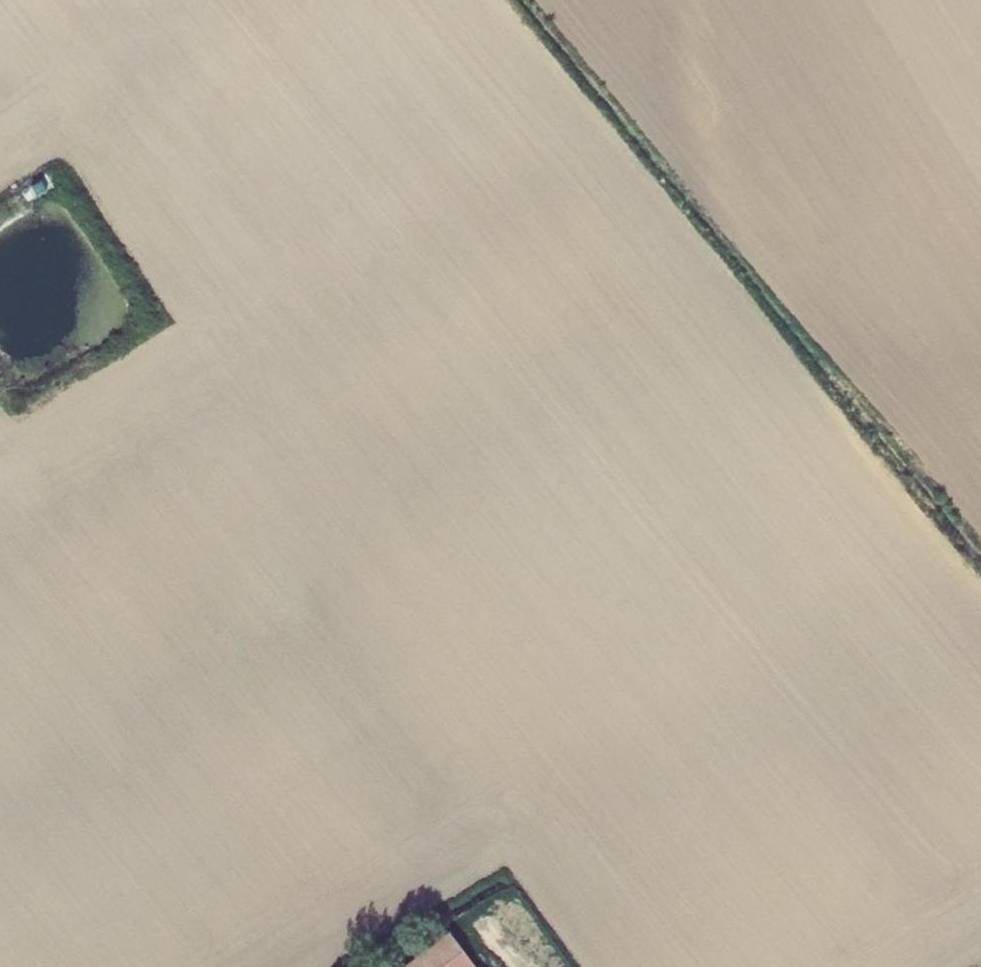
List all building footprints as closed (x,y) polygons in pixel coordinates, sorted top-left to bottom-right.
[(458,927),(407,966),(489,966),(458,927)]
